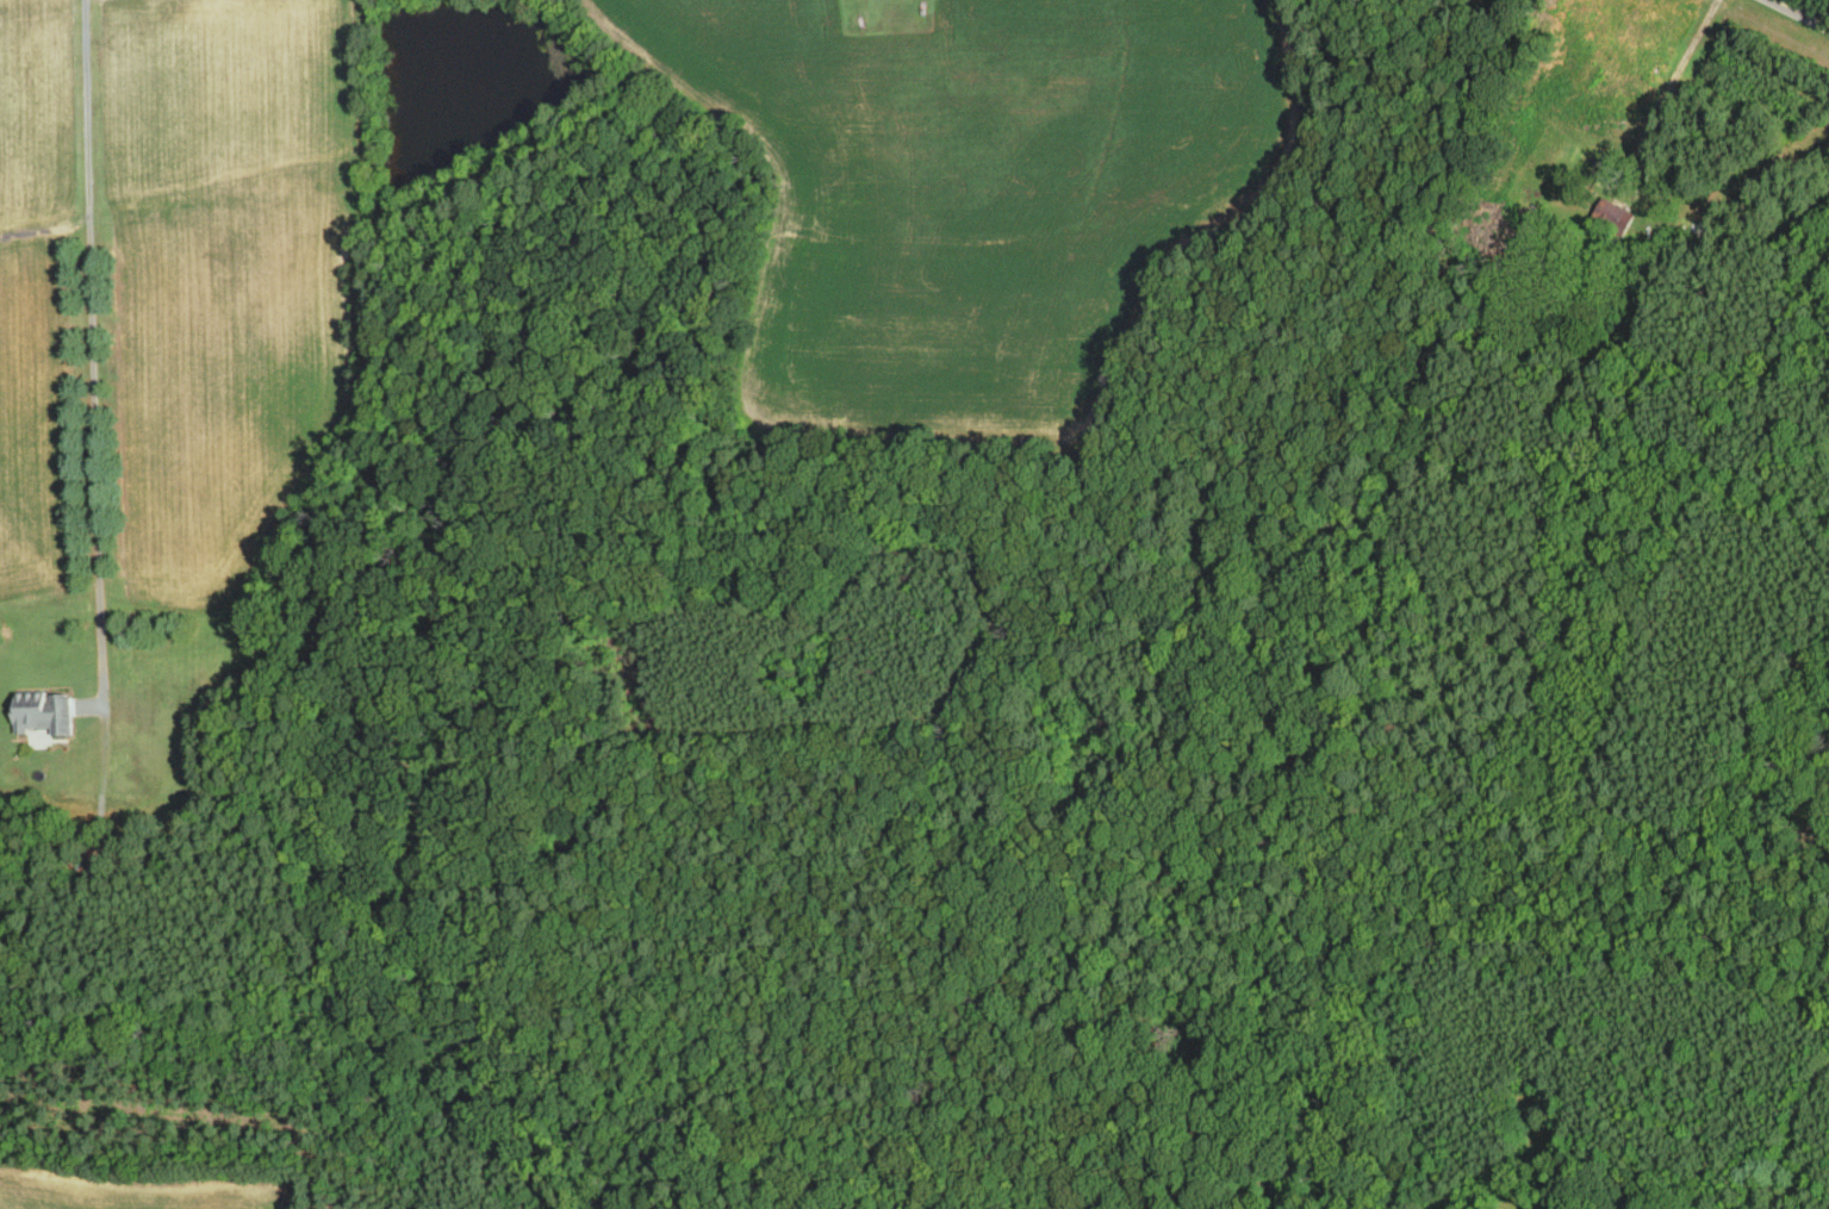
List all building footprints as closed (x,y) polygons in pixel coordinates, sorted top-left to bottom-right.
[(1596,226),(1628,236),(1637,209),(1605,199),(1596,226)] [(17,733),(53,733),(53,736),(74,736),(74,692),(17,693),(17,733)]
